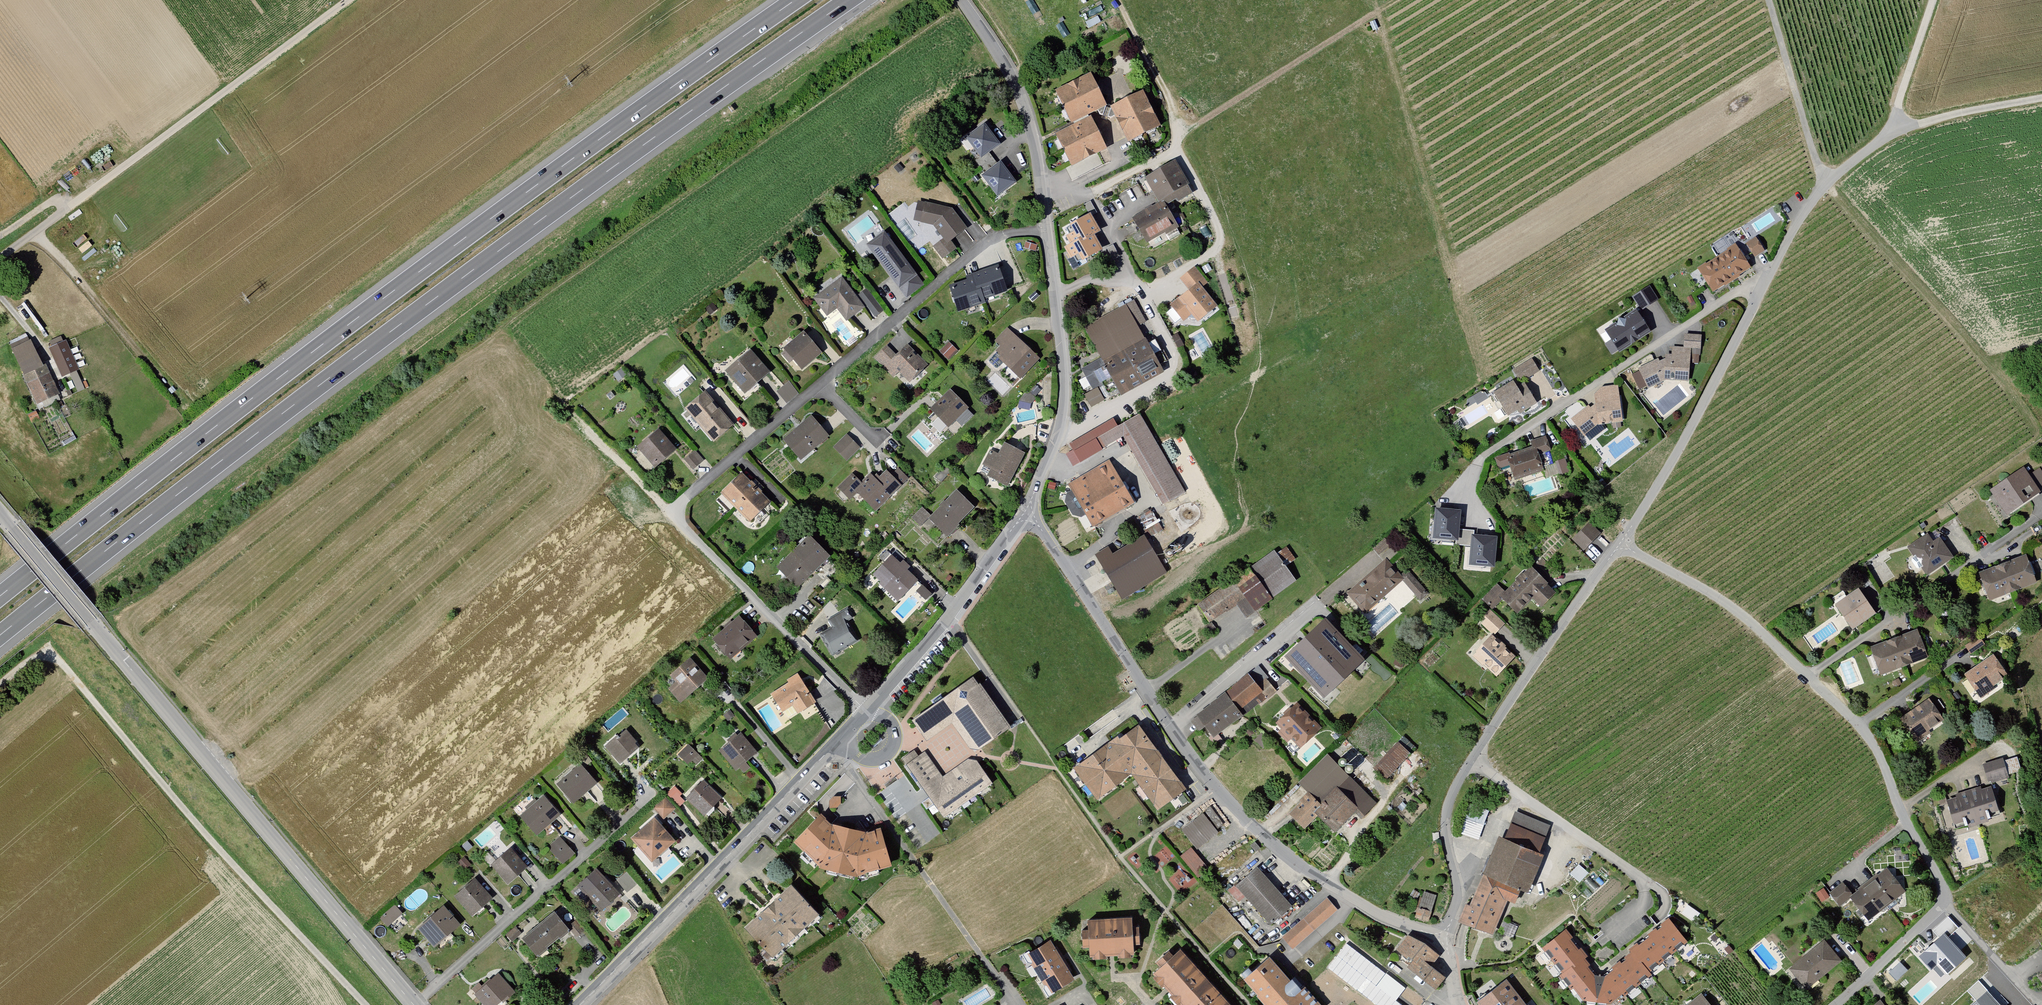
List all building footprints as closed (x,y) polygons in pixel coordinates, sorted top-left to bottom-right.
[(1085,75),(1051,92),(1067,124),(1102,106),(1085,75)] [(1138,92),(1105,108),(1123,144),(1156,127),(1138,92)] [(1050,135),(1067,168),(1102,150),(1085,117),(1050,135)] [(979,125),(956,142),(966,155),(971,151),(976,158),(971,161),(980,171),(976,174),(993,198),(1011,184),(987,155),(996,148),(979,125)] [(1130,217),(1146,245),(1176,228),(1163,206),(1174,199),(1176,202),(1191,193),(1172,160),(1142,178),(1156,202),(1130,217)] [(925,202),(920,223),(932,225),(943,239),(933,247),(941,259),(954,249),(949,242),(966,229),(953,209),(925,202)] [(1089,214),(1072,224),(1076,231),(1067,236),(1071,243),(1066,246),(1071,256),(1079,252),(1083,259),(1101,249),(1093,234),(1098,231),(1089,214)] [(882,231),(864,245),(907,299),(924,284),(882,231)] [(1754,239),(1743,246),(1751,259),(1762,252),(1754,239)] [(1732,247),(1712,259),(1728,282),(1747,270),(1732,247)] [(1712,259),(1692,273),(1708,295),(1728,282),(1712,259)] [(967,281),(945,287),(956,315),(981,305),(980,301),(1002,292),(993,266),(965,275),(967,281)] [(1180,324),(1187,317),(1194,324),(1214,308),(1199,291),(1204,286),(1192,270),(1176,282),(1184,293),(1166,307),(1180,324)] [(836,309),(845,322),(864,306),(874,318),(882,311),(864,289),(855,296),(840,275),(811,296),(826,316),(836,309)] [(1655,301),(1647,288),(1629,299),(1637,311),(1655,301)] [(1083,328),(1121,396),(1162,372),(1138,327),(1147,322),(1135,300),(1124,306),(1083,328)] [(1632,311),(1596,333),(1610,356),(1646,333),(1632,311)] [(783,345),(803,368),(823,352),(803,328),(783,345)] [(994,361),(1018,382),(1037,361),(1004,331),(992,344),(998,349),(993,355),(997,358),(994,361)] [(26,337),(9,345),(39,407),(60,397),(32,342),(30,343),(26,337)] [(49,348),(70,398),(89,389),(69,340),(49,348)] [(951,358),(958,348),(949,341),(942,351),(951,358)] [(896,375),(906,384),(925,367),(905,346),(893,357),(883,348),(872,359),(891,380),(896,375)] [(725,370),(746,393),(771,372),(751,349),(725,370)] [(1628,374),(1638,394),(1661,383),(1687,383),(1687,370),(1688,351),(1670,350),(1670,357),(1662,357),(1661,359),(1628,374)] [(1525,382),(1536,374),(1528,362),(1510,373),(1514,379),(1521,376),(1525,382)] [(775,392),(786,404),(799,393),(788,380),(775,392)] [(1490,395),(1505,419),(1514,413),(1517,417),(1534,406),(1521,386),(1513,391),(1509,384),(1490,395)] [(1591,404),(1568,422),(1582,441),(1585,439),(1588,443),(1601,433),(1597,428),(1619,423),(1615,387),(1601,389),(1591,397),(1591,404)] [(928,410),(947,428),(968,408),(949,390),(928,410)] [(1082,397),(1088,409),(1100,402),(1094,390),(1082,397)] [(685,409),(714,442),(735,424),(705,391),(685,409)] [(1119,440),(1160,507),(1183,493),(1137,416),(1114,428),(1110,421),(1066,446),(1069,452),(1062,457),(1069,469),(1119,440)] [(779,442),(798,462),(826,437),(808,417),(779,442)] [(637,447),(656,467),(677,448),(659,427),(637,447)] [(830,449),(843,463),(857,450),(844,435),(830,449)] [(1506,452),(1491,458),(1496,472),(1505,469),(1510,483),(1539,472),(1542,480),(1557,474),(1559,479),(1568,475),(1560,455),(1549,459),(1551,464),(1540,468),(1535,455),(1548,450),(1543,436),(1528,441),(1529,447),(1507,454),(1506,452)] [(975,475),(1004,490),(1021,456),(1000,445),(994,456),(986,452),(975,475)] [(681,462),(690,472),(701,463),(692,452),(681,462)] [(1067,486),(1090,528),(1132,503),(1109,462),(1067,486)] [(2005,517),(2037,493),(2036,490),(2041,486),(2041,480),(2036,471),(2027,477),(2020,468),(2002,479),(1986,492),(2005,517)] [(834,489),(845,501),(852,494),(872,514),(906,481),(896,470),(889,477),(882,470),(873,479),(868,474),(858,484),(849,475),(834,489)] [(743,472),(721,493),(750,523),(771,502),(743,472)] [(925,522),(943,539),(970,509),(952,492),(928,517),(920,510),(909,521),(918,530),(925,522)] [(1459,511),(1437,509),(1435,537),(1456,539),(1459,511)] [(1158,520),(1146,527),(1150,534),(1162,527),(1158,520)] [(1599,532),(1587,522),(1569,541),(1581,551),(1599,532)] [(778,565),(800,588),(831,556),(809,533),(778,565)] [(1919,569),(1924,577),(1950,559),(1936,540),(1931,544),(1925,535),(1905,549),(1911,557),(1909,559),(1909,561),(1913,569),(1917,570),(1919,569)] [(1123,602),(1167,573),(1143,536),(1112,555),(1108,549),(1095,556),(1123,602)] [(1496,537),(1474,536),(1472,563),(1493,565),(1496,537)] [(1277,549),(1282,563),(1293,559),(1288,545),(1277,549)] [(1274,548),(1249,563),(1270,597),(1294,582),(1274,548)] [(869,578),(894,602),(914,581),(904,571),(907,569),(902,564),(905,562),(895,554),(890,559),(888,557),(869,578)] [(1976,575),(1987,603),(2033,582),(2023,556),(1976,575)] [(1344,595),(1363,616),(1402,582),(1382,560),(1344,595)] [(1245,615),(1269,600),(1248,567),(1196,601),(1208,621),(1236,602),(1245,615)] [(1501,602),(1514,614),(1528,599),(1538,608),(1554,592),(1527,567),(1503,592),(1494,584),(1480,599),(1492,612),(1501,602)] [(1408,569),(1401,576),(1421,599),(1429,592),(1408,569)] [(1840,616),(1850,630),(1873,614),(1863,600),(1854,588),(1831,605),(1840,616)] [(820,635),(833,655),(856,641),(844,622),(853,617),(847,609),(829,620),(833,626),(820,635)] [(1503,624),(1487,609),(1477,621),(1493,636),(1503,624)] [(712,638),(731,659),(758,635),(739,614),(712,638)] [(1287,655),(1327,699),(1370,660),(1331,616),(1311,634),(1287,655)] [(1866,649),(1877,678),(1925,659),(1914,630),(1866,649)] [(1486,635),(1469,656),(1494,677),(1511,656),(1486,635)] [(1961,677),(1978,701),(1990,692),(1989,690),(2006,677),(1990,656),(1961,677)] [(669,689),(681,702),(709,678),(691,658),(671,676),(677,683),(669,689)] [(1264,701),(1273,692),(1264,681),(1268,678),(1258,666),(1246,676),(1244,674),(1192,716),(1210,740),(1239,718),(1235,714),(1258,695),(1264,701)] [(770,692),(783,711),(794,704),(799,712),(817,701),(798,673),(770,692)] [(976,676),(913,721),(927,742),(953,723),(971,748),(980,749),(1012,727),(976,676)] [(1897,721),(1915,745),(1929,735),(1927,732),(1941,722),(1926,700),(1897,721)] [(1273,724),(1297,749),(1318,729),(1294,704),(1273,724)] [(1094,802),(1126,775),(1132,724),(1069,770),(1094,802)] [(1132,724),(1126,775),(1150,809),(1179,787),(1132,724)] [(606,746),(620,762),(641,744),(626,728),(606,746)] [(741,732),(720,750),(737,770),(740,767),(745,773),(752,768),(746,761),(757,752),(741,732)] [(678,755),(689,765),(698,754),(688,744),(678,755)] [(1370,770),(1384,782),(1407,758),(1394,746),(1370,770)] [(938,809),(944,776),(925,751),(907,764),(938,809)] [(1376,804),(1325,755),(1295,784),(1302,793),(1282,813),(1301,831),(1314,818),(1333,835),(1351,815),(1359,823),(1376,804)] [(960,765),(979,795),(995,784),(978,761),(970,758),(960,765)] [(1998,760),(1980,766),(1985,785),(2003,778),(2003,776),(2017,772),(2013,758),(1999,763),(1998,760)] [(556,783),(573,803),(597,782),(580,762),(556,783)] [(979,795),(960,765),(944,776),(964,806),(979,795)] [(964,806),(944,776),(938,809),(946,820),(964,806)] [(686,798),(704,816),(721,797),(703,779),(686,798)] [(1986,787),(1964,794),(1974,823),(1995,816),(1986,787)] [(1941,802),(1952,830),(1974,823),(1964,794),(1941,802)] [(521,816),(538,835),(560,814),(544,795),(521,816)] [(652,808),(664,820),(676,808),(665,796),(652,808)] [(1467,799),(1454,835),(1475,843),(1489,808),(1467,799)] [(1227,826),(1211,806),(1183,827),(1199,848),(1227,826)] [(1458,921),(1494,934),(1506,900),(1517,904),(1549,826),(1510,810),(1482,875),(1472,898),(1469,905),(1464,904),(1458,921)] [(860,876),(892,866),(882,830),(866,832),(833,824),(822,814),(796,843),(821,869),(860,876)] [(655,818),(631,839),(653,863),(676,841),(655,818)] [(549,848),(563,864),(574,854),(560,837),(549,848)] [(1191,845),(1181,854),(1196,872),(1207,863),(1191,845)] [(491,864),(508,884),(528,866),(511,847),(491,864)] [(1570,873),(1579,880),(1588,870),(1579,863),(1570,873)] [(1234,888),(1269,927),(1291,906),(1256,868),(1234,888)] [(577,888),(601,912),(620,893),(596,869),(577,888)] [(1902,893),(1884,870),(1848,900),(1866,923),(1902,893)] [(456,896),(474,916),(494,898),(476,877),(456,896)] [(1850,896),(1841,885),(1827,896),(1835,907),(1850,896)] [(747,928),(774,959),(822,916),(793,886),(747,928)] [(1411,920),(1425,925),(1434,900),(1420,895),(1411,920)] [(1327,899),(1282,939),(1292,950),(1337,910),(1327,899)] [(398,915),(391,907),(376,919),(383,928),(398,915)] [(417,930),(434,949),(461,925),(444,907),(417,930)] [(520,938),(536,958),(569,932),(553,912),(520,938)] [(1088,959),(1133,956),(1130,918),(1085,921),(1088,959)] [(1680,941),(1664,919),(1651,929),(1667,950),(1680,941)] [(570,928),(578,937),(586,931),(577,921),(570,928)] [(1667,950),(1651,929),(1639,938),(1654,959),(1667,950)] [(1537,951),(1547,963),(1569,946),(1560,933),(1537,951)] [(1937,962),(1947,973),(1965,957),(1944,935),(1921,956),(1932,968),(1937,962)] [(1403,938),(1391,952),(1408,963),(1411,965),(1415,959),(1428,969),(1436,957),(1420,945),(1403,938)] [(1654,959),(1639,938),(1623,950),(1627,956),(1634,964),(1636,962),(1642,969),(1654,959)] [(1821,941),(1786,971),(1803,992),(1838,963),(1821,941)] [(1025,966),(1031,976),(1061,958),(1054,948),(1052,949),(1049,945),(1047,946),(1045,942),(1022,956),(1028,965),(1025,966)] [(1547,963),(1558,976),(1579,959),(1569,946),(1547,963)] [(1178,1004),(1229,1004),(1177,948),(1148,973),(1178,1004)] [(1266,955),(1240,978),(1264,1004),(1318,1004),(1300,986),(1297,989),(1266,955)] [(1647,976),(1642,969),(1636,962),(1634,964),(1627,956),(1618,962),(1635,984),(1647,976)] [(1031,976),(1039,989),(1041,987),(1044,991),(1046,990),(1048,994),(1070,981),(1066,974),(1069,972),(1061,958),(1031,976)] [(1428,969),(1415,959),(1411,965),(1408,963),(1403,970),(1431,992),(1440,979),(1428,969)] [(1558,976),(1569,990),(1589,972),(1579,959),(1558,976)] [(1619,996),(1635,984),(1618,962),(1601,975),(1619,996)] [(1890,973),(1897,980),(1907,970),(1900,963),(1890,973)] [(2041,992),(2041,971),(2031,979),(2041,992)] [(1579,1002),(1593,1004),(1595,979),(1589,972),(1569,990),(1579,1002)] [(485,1004),(498,1004),(514,989),(499,973),(476,996),(485,1004)] [(1295,986),(1300,981),(1294,974),(1289,979),(1295,986)] [(1500,975),(1473,993),(1477,1004),(1525,1004),(1500,975)] [(1619,996),(1601,975),(1595,979),(1593,1004),(1600,1004),(1605,1004),(1619,996)] [(1968,991),(1977,1001),(1987,991),(1978,982),(1968,991)] [(1987,993),(1975,1004),(1998,1004),(1987,993)] [(1685,1004),(1707,1004),(1698,994),(1685,1004)]
